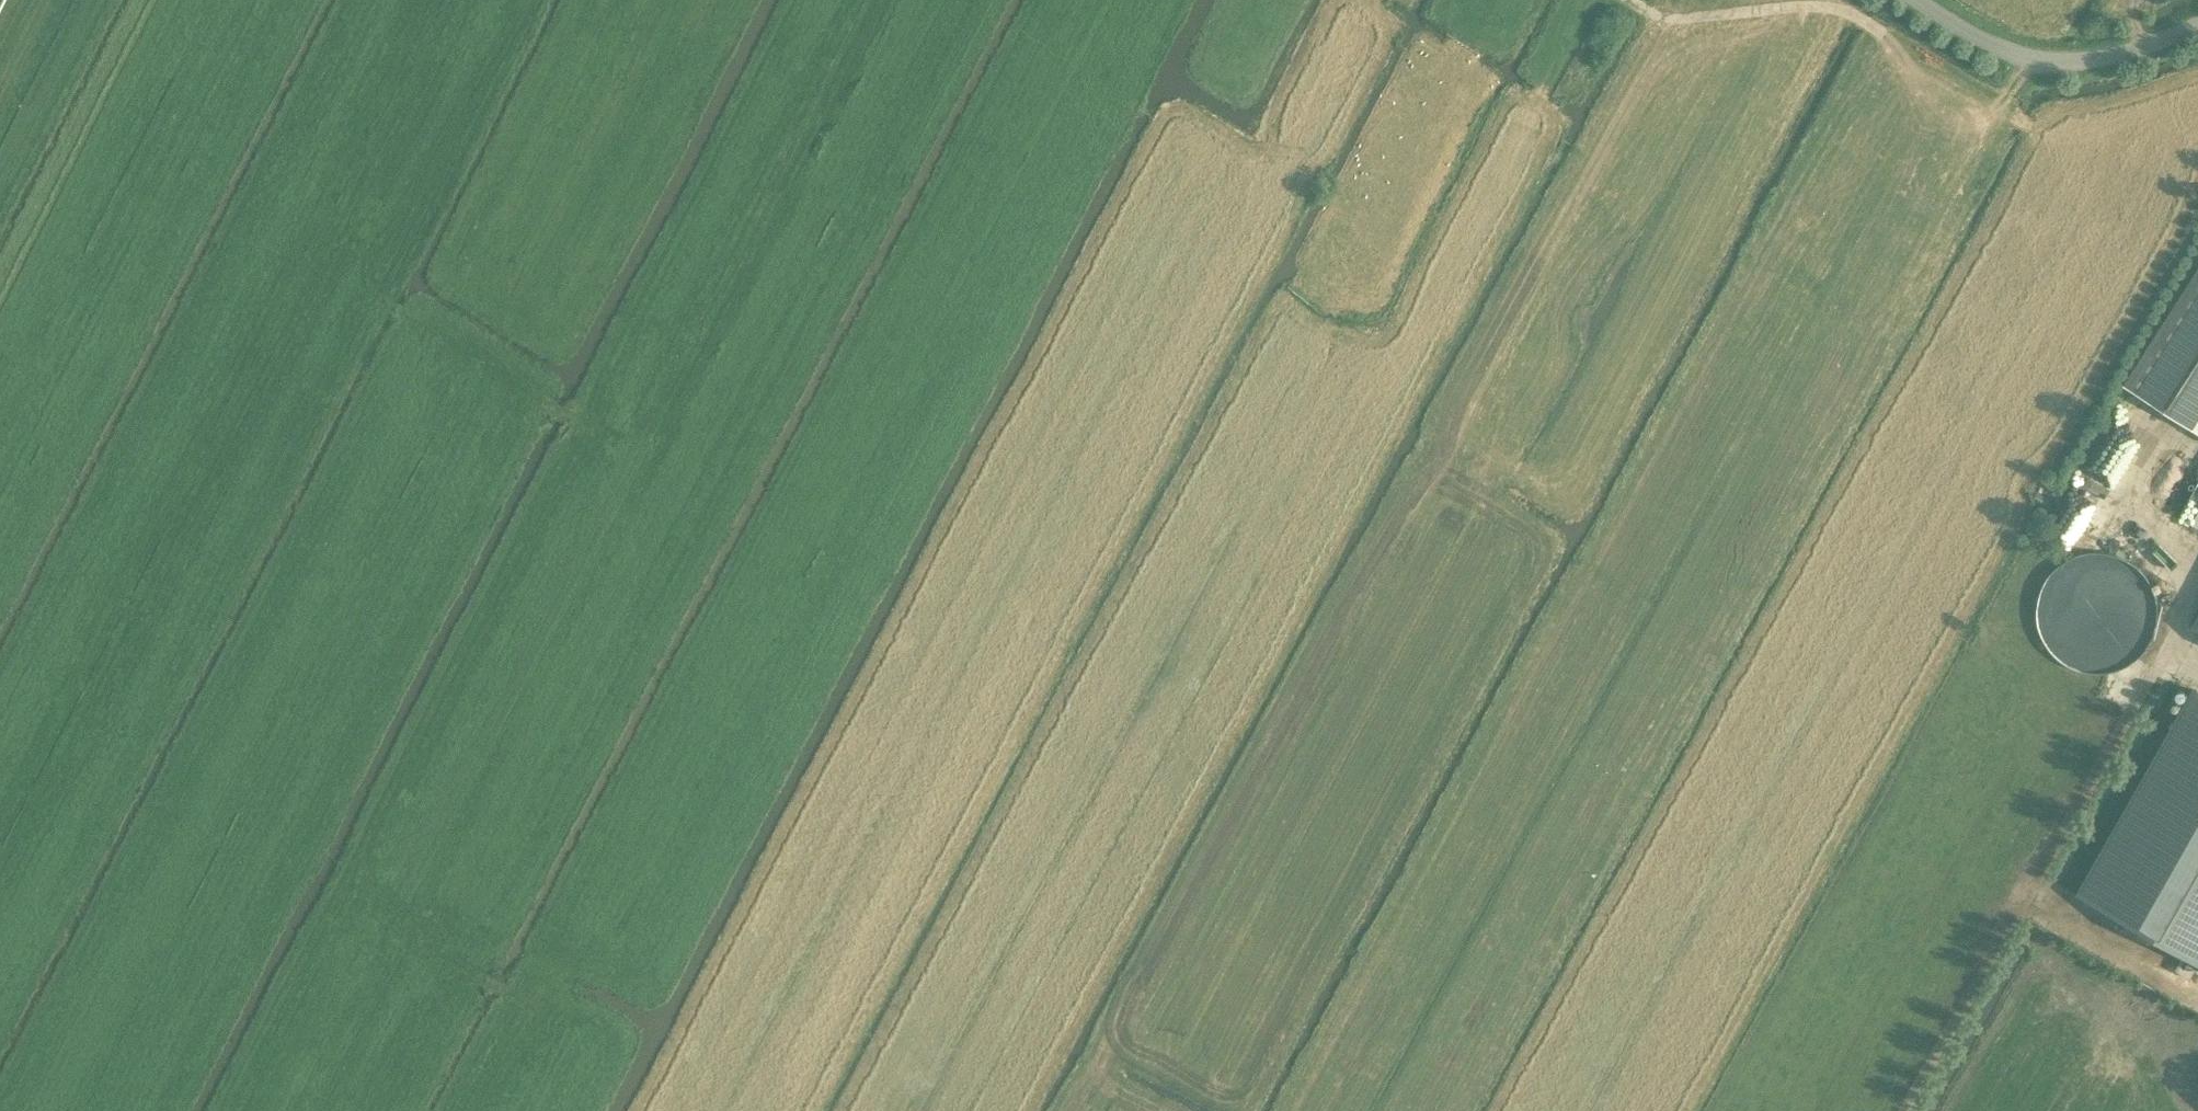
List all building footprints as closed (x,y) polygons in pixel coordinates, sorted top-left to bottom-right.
[(2128,385),(2192,426),(2197,430),(2197,276),(2128,385)] [(2078,669),(2165,629),(2124,541),(2037,581),(2078,669)] [(2197,690),(2080,896),(2197,963),(2197,691),(2197,690)]
